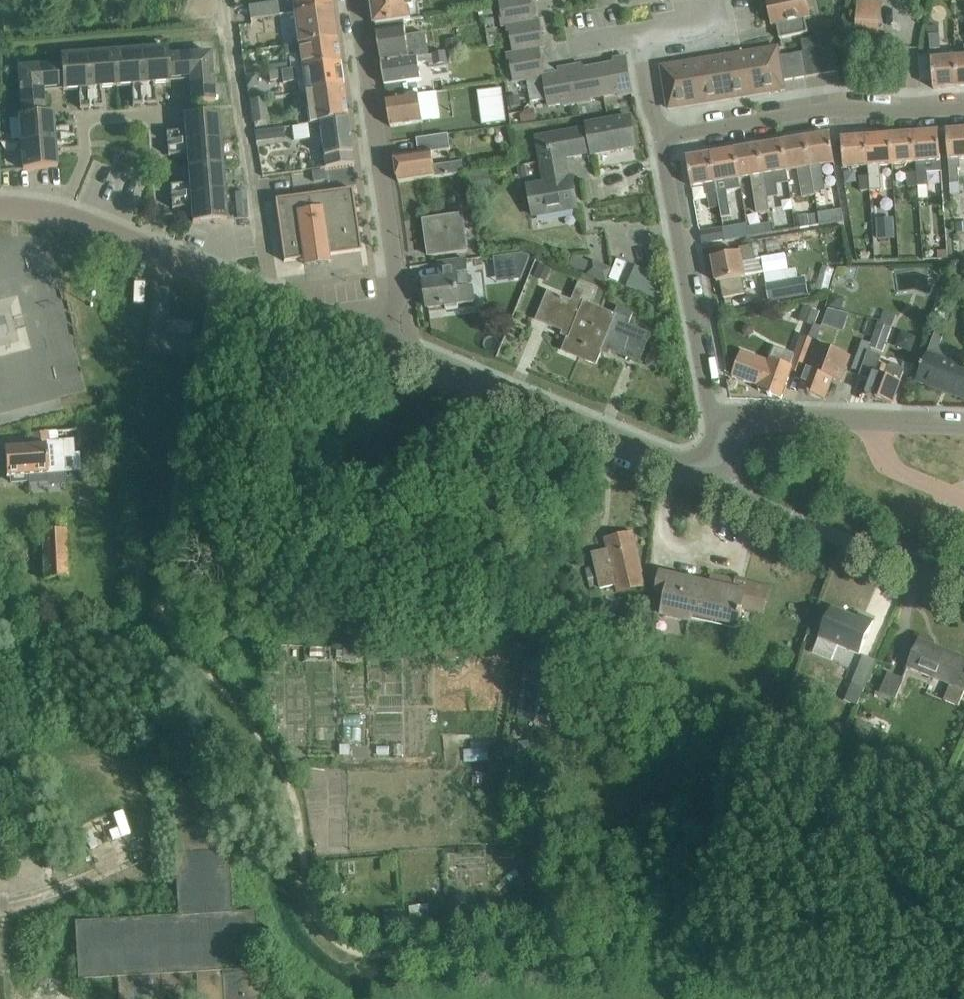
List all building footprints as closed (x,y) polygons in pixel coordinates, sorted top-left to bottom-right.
[(293,13),(330,8),(329,0),(291,0),(293,13)] [(376,25),(411,20),(409,7),(413,7),(412,0),(372,0),(376,25)] [(502,12),(498,12),(501,27),(506,26),(508,34),(540,28),(545,27),(544,19),(538,20),(537,13),(532,14),(531,9),(534,4),(529,0),(500,0),(502,12)] [(771,26),(776,25),(779,39),(808,33),(805,18),(810,17),(806,0),(766,0),(771,26)] [(855,34),(877,35),(879,3),(858,1),(855,34)] [(250,20),(279,15),(277,2),(248,6),(250,20)] [(334,38),(330,8),(293,13),(297,43),(334,38)] [(939,25),(927,26),(927,35),(929,34),(939,34),(940,34),(939,25)] [(405,26),(377,30),(381,62),(428,55),(425,33),(413,35),(413,36),(406,37),(405,26)] [(543,47),(540,28),(508,34),(509,39),(511,38),(513,52),(543,47)] [(940,48),(939,34),(929,34),(930,48),(940,48)] [(803,52),(807,77),(838,72),(832,35),(800,40),(802,53),(803,52)] [(334,38),(297,43),(282,46),(283,55),(299,52),(301,67),(301,69),(338,63),(334,38)] [(458,39),(445,41),(447,52),(460,49),(458,39)] [(544,56),(543,47),(513,52),(506,53),(508,67),(511,66),(514,81),(526,79),(528,90),(542,88),(540,77),(547,66),(541,62),(540,57),(544,56)] [(167,55),(168,55),(167,48),(140,50),(143,84),(169,82),(169,76),(167,55)] [(748,53),(755,94),(784,90),(783,81),(778,56),(777,48),(748,53)] [(140,50),(113,52),(116,86),(143,84),(140,50)] [(116,86),(113,52),(86,54),(89,88),(116,86)] [(210,52),(168,55),(167,55),(169,76),(188,74),(190,102),(214,101),(210,52)] [(803,52),(802,53),(791,54),(795,79),(807,77),(803,52)] [(436,54),(381,62),(386,99),(409,96),(407,82),(420,80),(418,63),(433,60),(434,65),(446,63),(445,53),(436,54)] [(719,58),(726,99),(755,94),(748,53),(719,58)] [(89,88),(86,54),(59,56),(60,64),(61,84),(62,90),(89,88)] [(795,79),(791,54),(778,56),(783,81),(795,79)] [(930,56),(918,57),(920,82),(932,81),(933,89),(958,87),(956,58),(931,60),(930,56)] [(956,58),(958,87),(963,87),(963,57),(956,58)] [(596,67),(602,97),(617,94),(617,97),(631,94),(625,58),(617,59),(618,63),(596,67)] [(690,63),(697,104),(726,99),(719,58),(690,63)] [(341,87),(338,63),(301,69),(301,67),(286,70),(267,72),(268,82),(302,77),(304,92),(341,87)] [(661,67),(668,109),(697,104),(690,63),(661,67)] [(61,84),(60,64),(17,67),(21,116),(44,114),(42,85),(61,84)] [(540,77),(542,88),(528,90),(530,101),(546,99),(547,106),(562,104),(562,106),(574,104),(568,67),(562,68),(563,73),(557,74),(547,66),(540,77)] [(588,99),(602,97),(596,67),(578,70),(578,66),(568,67),(574,104),(588,102),(588,99)] [(341,87),(304,92),(308,117),(309,124),(318,123),(346,119),(341,87)] [(155,95),(154,88),(142,89),(143,96),(155,95)] [(143,96),(142,89),(131,90),(131,97),(143,96)] [(502,89),(478,92),(482,125),(505,122),(502,89)] [(89,93),(90,100),(101,99),(101,92),(89,93)] [(409,96),(386,99),(390,127),(422,123),(422,121),(440,118),(437,92),(418,94),(409,96)] [(78,101),(90,100),(89,93),(77,94),(78,101)] [(155,95),(143,96),(144,104),(155,103),(155,95)] [(144,104),(143,96),(131,97),(132,104),(144,104)] [(519,98),(509,99),(511,109),(520,108),(519,98)] [(101,99),(90,100),(90,108),(102,107),(101,99)] [(248,101),(251,122),(266,120),(263,99),(248,101)] [(90,108),(90,100),(78,101),(78,109),(90,108)] [(526,112),(521,118),(522,124),(535,122),(534,111),(526,112)] [(187,142),(220,140),(218,112),(184,115),(187,142)] [(44,114),(21,116),(17,116),(19,143),(54,140),(52,113),(44,114)] [(540,162),(565,158),(591,153),(592,155),(635,147),(629,117),(586,124),(587,128),(536,138),(540,162)] [(353,162),(346,119),(318,123),(325,165),(353,162)] [(72,126),(65,127),(66,141),(73,140),(72,126)] [(66,141),(65,127),(57,127),(58,141),(66,141)] [(275,139),(274,129),(253,132),(255,142),(275,139)] [(946,131),(950,184),(959,183),(958,169),(960,169),(960,159),(963,159),(963,130),(946,131)] [(172,132),(173,143),(180,143),(179,131),(172,132)] [(937,131),(913,133),(915,162),(916,172),(917,187),(927,186),(925,172),(941,170),(940,160),(937,131)] [(166,144),(173,143),(172,132),(165,132),(166,144)] [(913,133),(889,135),(892,164),(915,162),(913,133)] [(829,134),(806,138),(810,167),(812,177),(814,191),(814,192),(825,190),(821,166),(834,163),(830,140),(829,134)] [(418,153),(394,157),(398,183),(464,173),(462,162),(434,166),(432,151),(450,149),(448,135),(416,139),(418,153)] [(865,137),(868,166),(869,176),(870,190),(881,190),(879,165),(892,164),(889,135),(865,137)] [(841,139),(843,168),(868,166),(865,137),(841,139)] [(806,138),(782,142),(787,171),(798,169),(803,198),(815,196),(814,191),(812,177),(810,167),(806,138)] [(56,167),(54,140),(19,143),(22,170),(56,167)] [(74,150),(73,140),(66,141),(66,150),(74,150)] [(222,166),(220,140),(187,142),(188,169),(222,166)] [(66,150),(66,141),(58,141),(59,151),(66,150)] [(782,142),(759,146),(767,198),(776,197),(774,185),(789,183),(787,171),(782,142)] [(174,155),(173,143),(166,144),(167,155),(174,155)] [(180,143),(173,143),(174,155),(181,154),(180,143)] [(753,177),(759,214),(770,212),(759,146),(734,150),(739,179),(753,177)] [(734,150),(710,154),(719,207),(721,219),(731,218),(729,206),(726,192),(727,192),(741,190),(739,179),(734,150)] [(719,207),(710,154),(686,158),(691,187),(706,185),(711,209),(719,207)] [(565,158),(540,162),(544,183),(528,186),(534,217),(576,209),(570,179),(568,179),(565,158)] [(222,166),(188,169),(190,195),(224,193),(222,166)] [(526,166),(517,168),(519,177),(527,175),(526,166)] [(324,170),(311,172),(313,182),(325,180),(324,170)] [(486,172),(471,174),(473,190),(488,188),(486,172)] [(917,187),(916,172),(907,173),(908,187),(917,187)] [(870,190),(869,176),(860,177),(861,191),(870,190)] [(185,196),(184,184),(176,185),(177,196),(185,196)] [(177,196),(176,185),(169,185),(170,197),(177,196)] [(927,186),(917,187),(918,199),(928,198),(927,186)] [(347,190),(273,201),(282,262),(300,259),(302,268),(328,263),(327,255),(357,251),(347,190)] [(224,193),(190,195),(192,222),(226,220),(224,193)] [(179,208),(177,196),(170,197),(171,209),(179,208)] [(185,196),(177,196),(179,208),(186,207),(185,196)] [(829,212),(818,214),(820,225),(831,223),(829,212)] [(807,215),(798,216),(800,228),(809,227),(807,215)] [(429,256),(467,251),(462,216),(424,221),(429,256)] [(892,217),(877,218),(878,239),(893,238),(892,217)] [(759,224),(747,226),(749,236),(761,234),(759,224)] [(734,226),(722,228),(724,240),(736,238),(734,226)] [(702,244),(724,240),(722,228),(700,232),(702,244)] [(720,282),(723,298),(745,294),(742,277),(763,274),(761,260),(756,260),(753,246),(739,249),(740,253),(712,258),(716,283),(720,282)] [(471,302),(465,259),(438,262),(441,279),(424,282),(427,307),(446,305),(446,308),(458,307),(458,304),(471,302)] [(593,262),(592,263),(588,274),(606,281),(611,269),(593,262)] [(540,265),(536,274),(547,279),(551,269),(540,265)] [(653,273),(638,266),(629,287),(657,299),(662,287),(649,282),(653,273)] [(805,277),(765,285),(768,301),(808,294),(805,277)] [(133,283),(133,303),(139,303),(143,303),(143,284),(133,283)] [(571,334),(564,350),(580,357),(600,308),(588,303),(593,291),(580,286),(574,301),(549,291),(537,319),(571,334)] [(3,353),(29,347),(18,296),(0,300),(0,338),(3,353)] [(752,297),(735,301),(736,310),(754,306),(752,297)] [(833,297),(830,310),(842,313),(845,300),(833,297)] [(616,314),(600,308),(580,357),(596,364),(603,347),(638,362),(650,333),(628,324),(633,313),(618,307),(616,314)] [(805,307),(799,321),(815,327),(820,313),(805,307)] [(663,308),(661,315),(673,318),(675,310),(663,308)] [(883,352),(891,328),(878,324),(869,347),(883,352)] [(963,400),(963,366),(951,361),(956,350),(941,345),(944,337),(936,333),(917,382),(963,400)] [(732,377),(760,387),(759,391),(781,399),(791,371),(802,375),(815,341),(802,337),(795,355),(775,347),(771,359),(769,362),(741,351),(732,377)] [(861,340),(851,369),(860,372),(868,351),(870,343),(861,340)] [(800,391),(825,400),(832,379),(841,382),(850,358),(816,345),(800,391)] [(892,404),(903,372),(900,367),(893,365),(888,367),(879,364),(881,356),(868,351),(860,372),(859,376),(872,380),(867,395),(892,404)] [(650,353),(646,365),(655,368),(660,357),(650,353)] [(30,446),(3,448),(5,478),(10,478),(10,483),(24,482),(24,476),(47,475),(63,473),(62,453),(73,452),(73,444),(80,444),(79,429),(42,432),(42,433),(29,433),(30,446)] [(40,532),(43,580),(67,579),(65,530),(40,532)] [(643,585),(631,534),(606,540),(608,549),(591,553),(599,589),(616,585),(618,591),(643,585)] [(743,607),(762,612),(767,588),(712,576),(710,584),(661,574),(657,592),(667,595),(662,615),(690,621),(691,615),(736,625),(737,619),(740,620),(743,607)] [(831,608),(819,638),(813,654),(832,662),(838,646),(859,654),(873,620),(859,615),(857,618),(831,608)] [(908,667),(950,685),(944,700),(959,706),(963,693),(963,658),(954,654),(952,657),(932,649),(934,645),(919,639),(908,667)] [(378,649),(377,649),(377,652),(376,661),(401,660),(400,651),(400,648),(378,649)] [(277,649),(267,649),(268,667),(278,666),(277,649)] [(343,653),(336,653),(336,661),(359,661),(359,651),(343,651),(343,653)] [(460,651),(437,651),(437,665),(460,665),(460,651)] [(855,683),(847,700),(857,704),(875,660),(863,655),(852,681),(855,683)] [(526,657),(519,709),(558,714),(565,663),(526,657)] [(768,667),(764,677),(774,680),(777,670),(768,667)] [(888,672),(880,693),(896,699),(904,679),(888,672)] [(290,721),(280,722),(281,737),(291,736),(290,721)] [(858,723),(853,735),(869,742),(874,730),(858,723)] [(783,725),(776,733),(784,741),(791,733),(783,725)] [(488,750),(463,751),(464,762),(488,762),(488,750)] [(228,865),(224,784),(169,788),(177,918),(74,924),(77,981),(116,979),(117,998),(259,998),(257,951),(271,950),(270,931),(256,932),(255,913),(231,914),(228,865)] [(56,857),(43,858),(44,869),(57,868),(56,857)] [(528,907),(519,908),(521,922),(529,921),(528,907)] [(427,909),(410,911),(411,922),(428,920),(427,909)] [(404,928),(403,912),(385,912),(386,929),(404,928)] [(353,920),(352,930),(366,932),(367,922),(353,920)]
